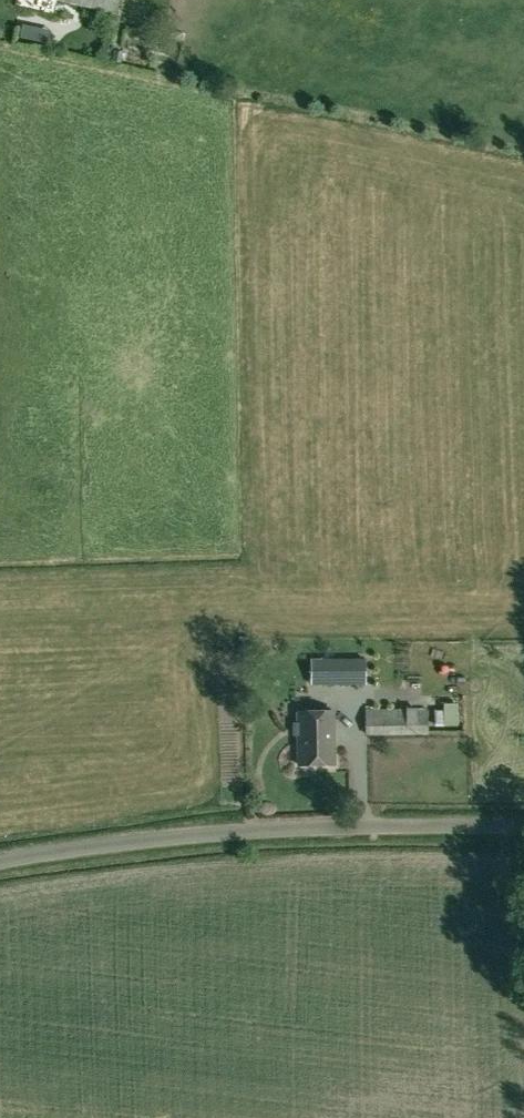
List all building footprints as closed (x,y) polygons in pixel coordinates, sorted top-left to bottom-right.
[(116,14),(119,0),(61,0),(116,14)] [(365,659),(326,658),(326,685),(365,685),(365,659)] [(457,726),(457,704),(443,704),(443,711),(434,711),(434,724),(443,724),(443,726),(457,726)] [(428,709),(366,710),(366,735),(428,735),(428,709)] [(288,736),(297,736),(298,766),(333,766),(332,713),(271,713),(271,743),(288,743),(288,736)]
